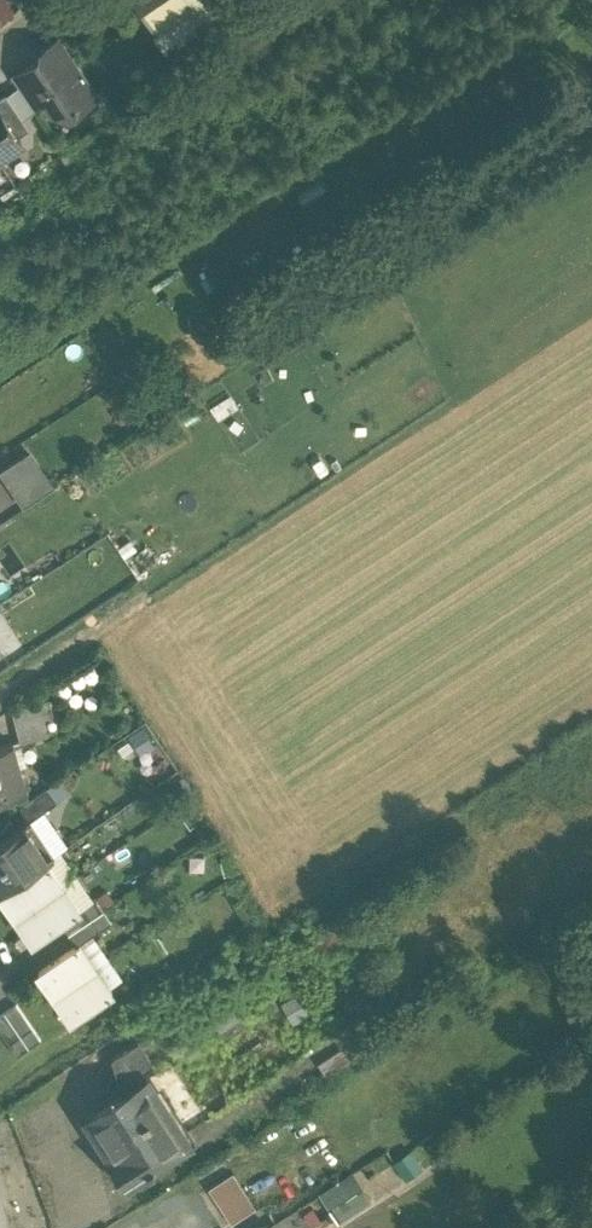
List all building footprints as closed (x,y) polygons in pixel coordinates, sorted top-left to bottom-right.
[(15,5),(12,0),(0,0),(0,15),(15,5)] [(159,32),(207,0),(137,0),(159,32)] [(159,32),(170,49),(226,11),(219,0),(207,0),(159,32)] [(56,41),(42,50),(41,58),(24,69),(44,99),(51,109),(52,108),(50,104),(54,102),(57,106),(76,110),(94,97),(56,41)] [(44,99),(24,69),(12,77),(32,107),(44,99)] [(6,94),(0,98),(0,112),(18,138),(30,129),(6,94)] [(23,146),(18,138),(0,112),(0,161),(23,146)] [(26,453),(1,469),(26,505),(50,489),(26,453)] [(47,699),(10,709),(19,741),(47,733),(42,718),(52,715),(47,699)] [(0,745),(0,794),(24,788),(11,741),(0,745)] [(48,786),(20,805),(30,819),(58,800),(48,786)] [(26,822),(0,840),(0,891),(47,860),(50,858),(26,822)] [(0,892),(0,893),(16,916),(63,884),(47,860),(0,891),(0,892)] [(63,884),(16,916),(32,940),(59,922),(79,908),(63,884)] [(95,898),(83,906),(91,917),(91,918),(103,909),(95,898)] [(79,908),(59,922),(67,934),(91,917),(83,906),(79,908)] [(103,909),(91,918),(99,929),(111,921),(103,910),(103,909)] [(91,917),(67,934),(75,946),(79,943),(99,929),(91,918),(91,917)] [(75,946),(38,971),(54,995),(95,967),(79,943),(75,946)] [(95,967),(54,995),(70,1018),(112,990),(95,967)] [(32,1027),(16,1003),(4,1011),(20,1035),(32,1027)] [(4,1011),(0,1014),(0,1030),(9,1043),(20,1035),(4,1011)] [(40,1039),(32,1027),(20,1035),(28,1047),(29,1047),(40,1039)] [(20,1035),(9,1043),(17,1055),(28,1047),(20,1035)] [(139,1040),(113,1056),(130,1082),(155,1066),(139,1040)] [(188,1144),(146,1079),(90,1115),(131,1180),(188,1144)] [(255,1208),(232,1173),(209,1188),(231,1223),(255,1208)] [(350,1173),(319,1193),(338,1219),(351,1211),(347,1204),(363,1194),(350,1173)]
